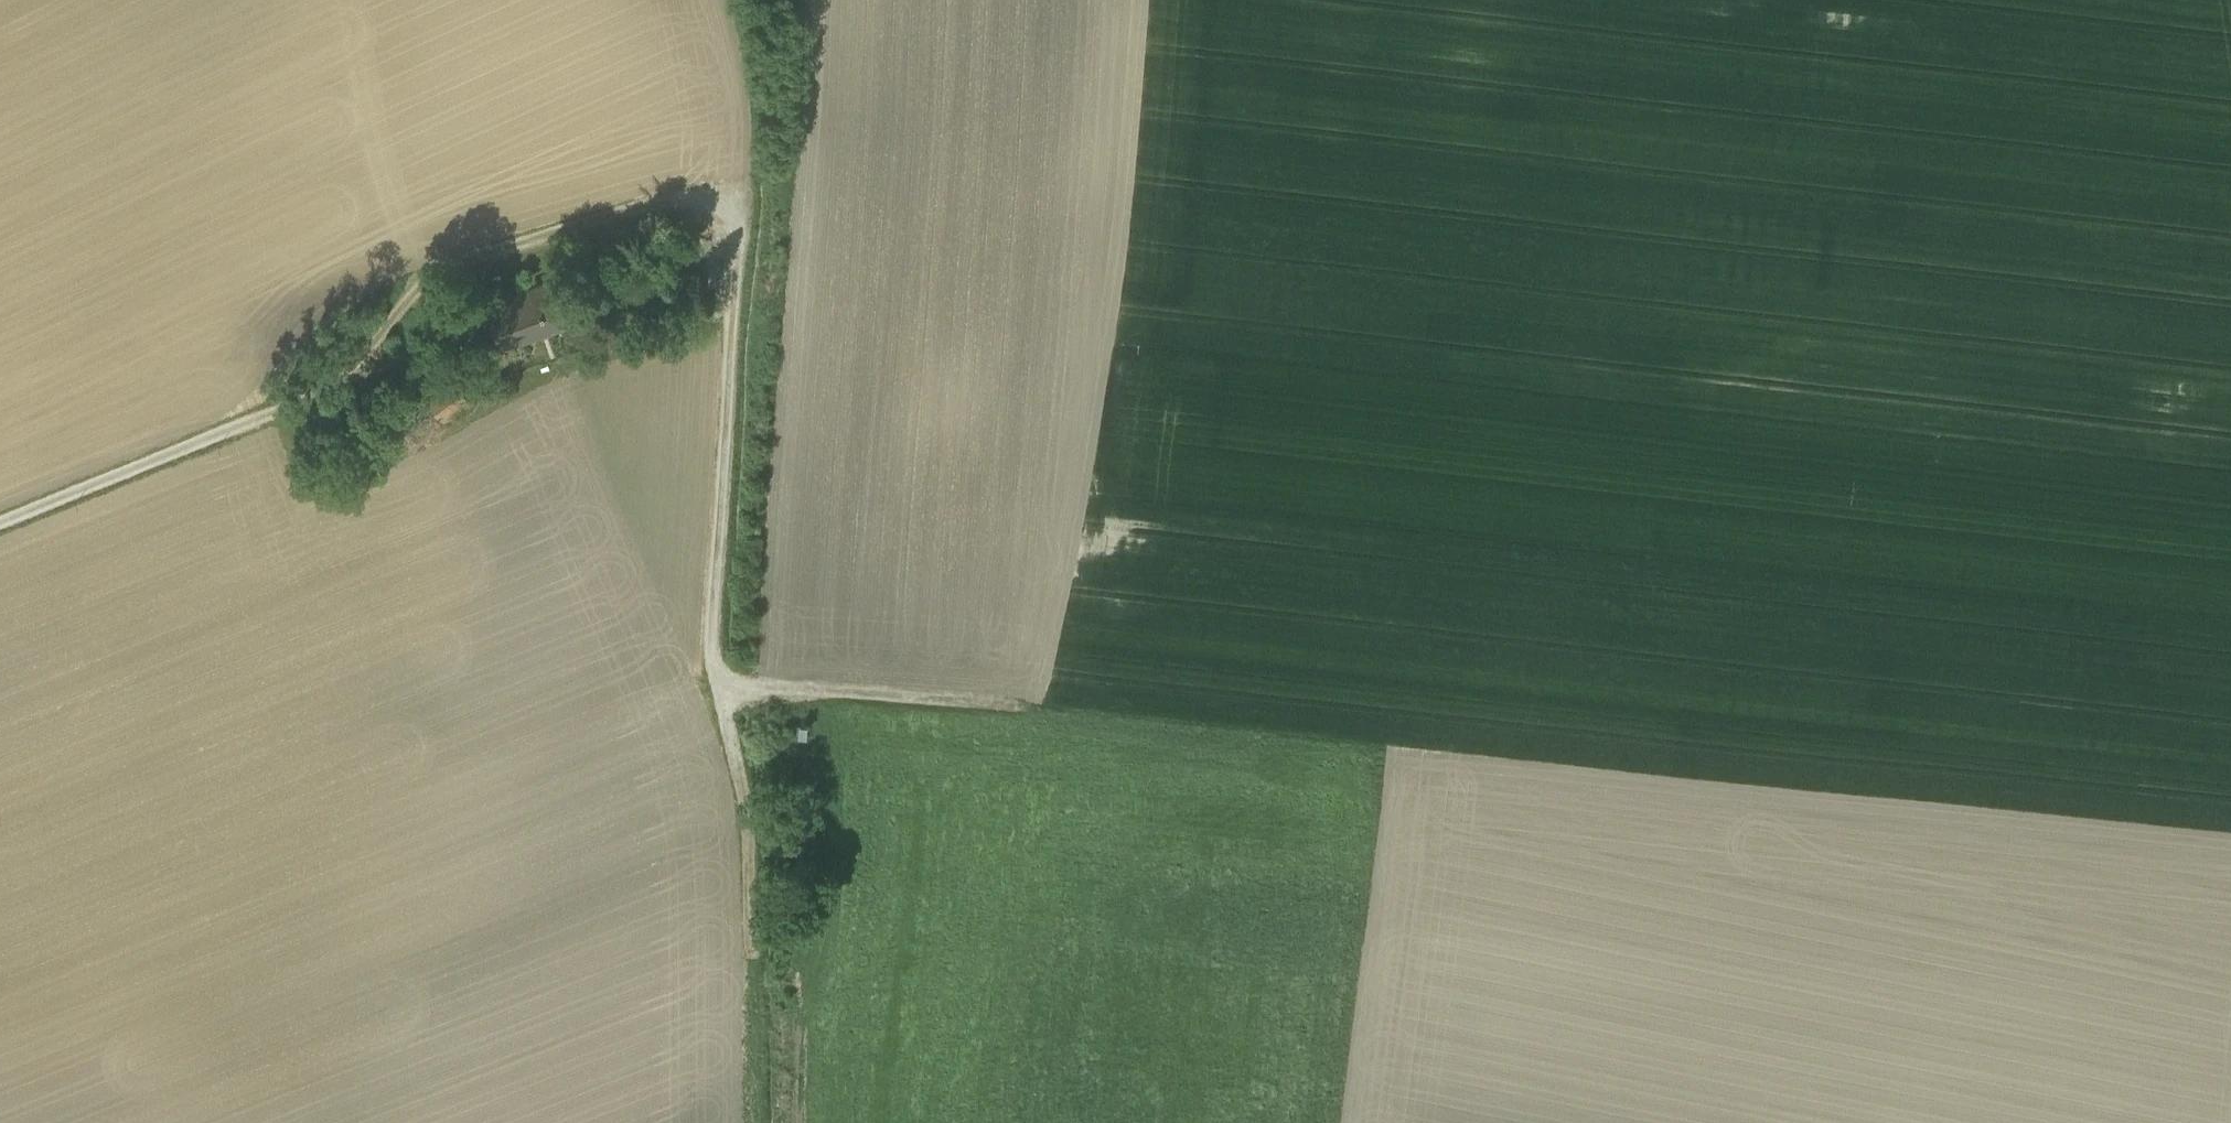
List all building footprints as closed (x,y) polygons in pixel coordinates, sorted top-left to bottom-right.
[(551,281),(479,304),(492,348),(565,325),(551,281)]
